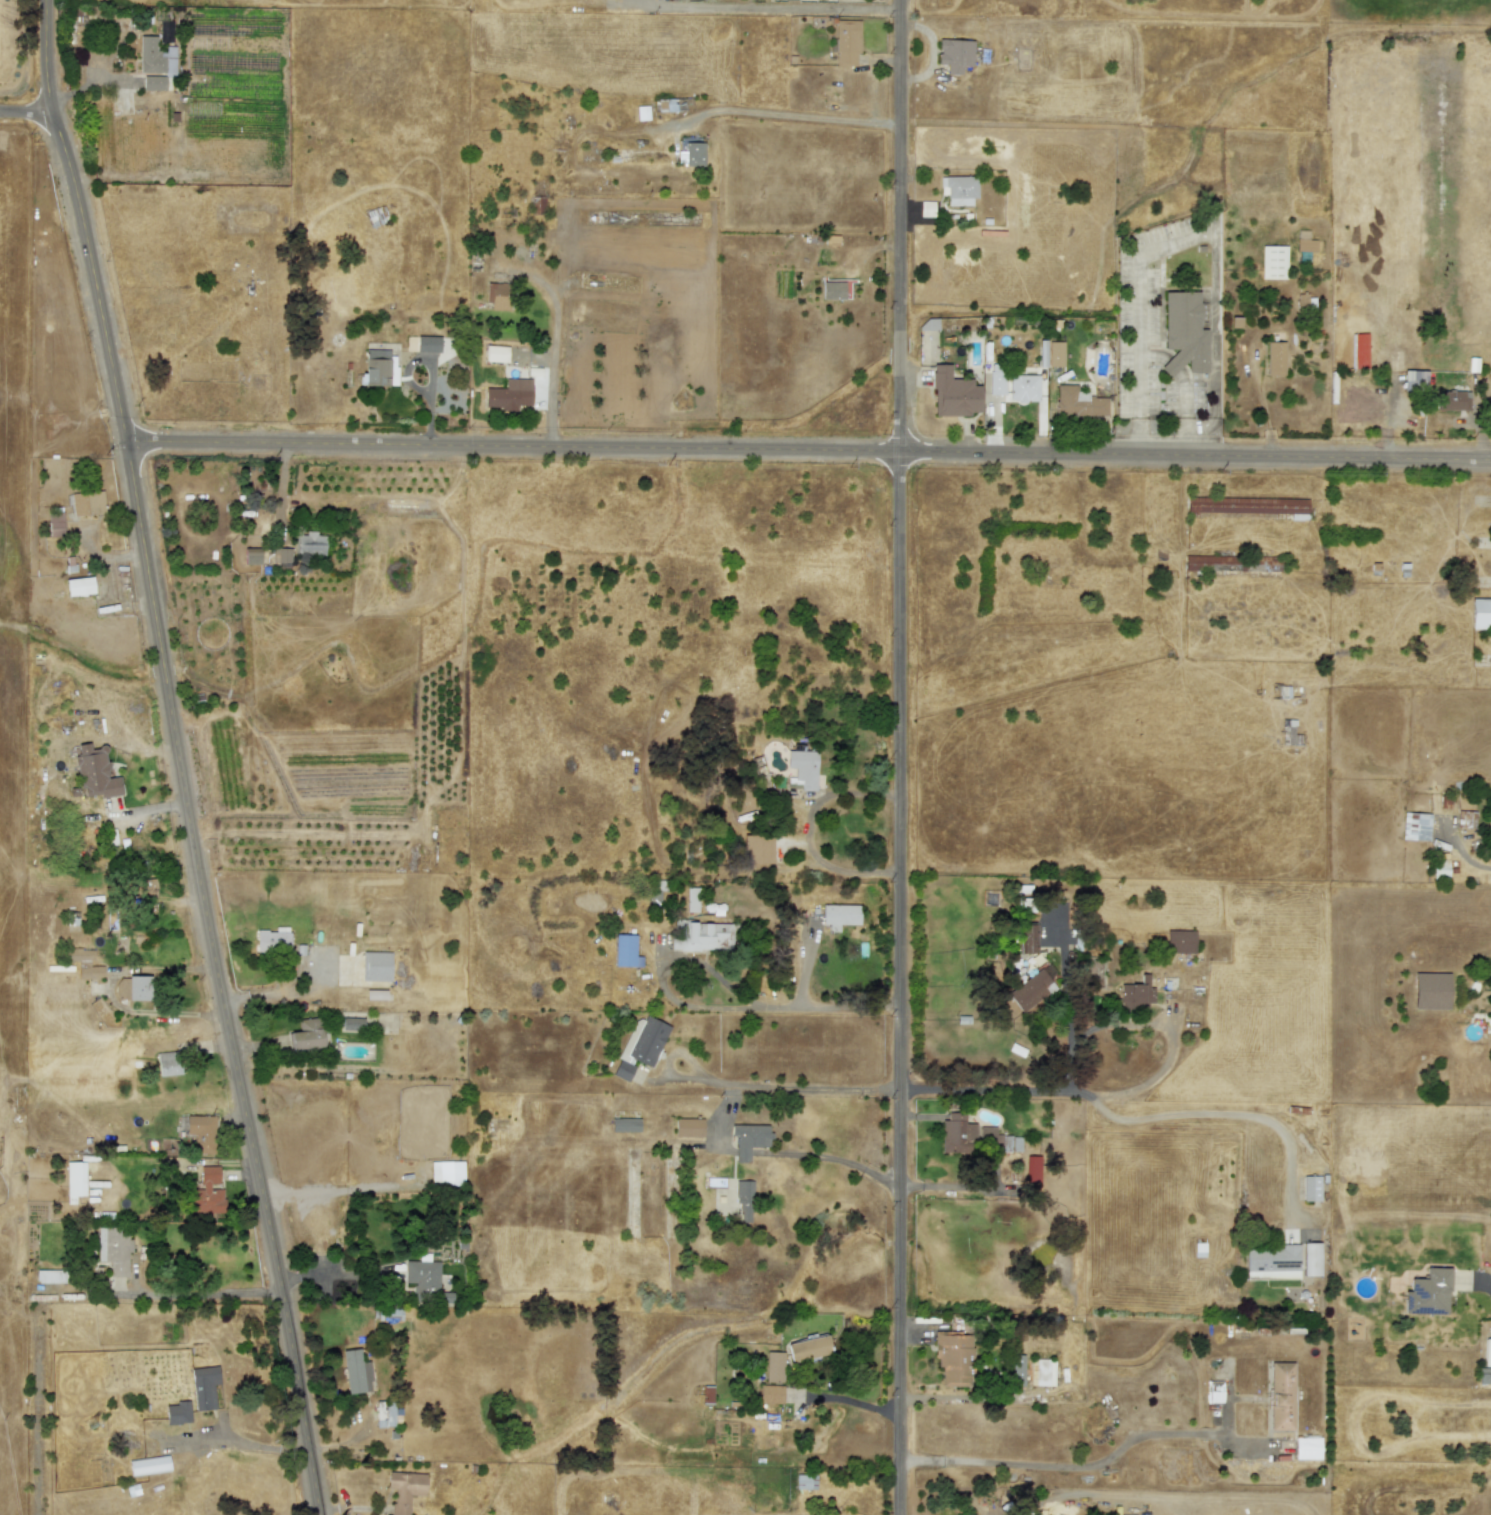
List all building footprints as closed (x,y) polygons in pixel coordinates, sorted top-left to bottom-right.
[(860,21),(836,20),(835,66),(855,66),(855,54),(860,54),(860,21)] [(173,22),(160,21),(159,42),(172,43),(173,22)] [(176,46),(166,46),(166,50),(155,50),(156,36),(140,36),(139,73),(175,74),(176,46)] [(937,64),(947,65),(946,74),(961,74),(962,65),(971,66),(973,40),(939,39),(937,64)] [(165,76),(143,76),(143,90),(165,91),(165,76)] [(657,111),(674,112),(674,100),(658,100),(657,111)] [(703,166),(703,138),(679,137),(678,165),(703,166)] [(976,176),(940,177),(940,194),(947,194),(948,206),(976,205),(976,176)] [(543,214),(543,197),(532,196),(531,214),(543,214)] [(920,216),(933,216),(934,201),(920,201),(920,216)] [(1316,240),(1308,239),(1308,231),(1297,230),(1296,251),(1315,252),(1316,240)] [(1286,246),(1261,246),(1261,279),(1286,279),(1286,246)] [(844,282),(822,283),(822,300),(844,299),(844,282)] [(487,309),(509,310),(510,285),(488,284),(487,309)] [(1164,292),(1164,349),(1174,349),(1174,360),(1161,360),(1161,374),(1174,374),(1174,365),(1188,365),(1188,373),(1207,373),(1207,329),(1199,329),(1199,292),(1164,292)] [(440,337),(416,336),(416,352),(439,353),(440,337)] [(1063,341),(1048,342),(1049,367),(1063,367),(1063,341)] [(1266,375),(1283,376),(1284,342),(1267,342),(1266,375)] [(507,346),(486,346),(486,362),(507,362),(507,346)] [(932,416),(971,416),(971,412),(981,412),(981,385),(972,385),(972,378),(950,378),(950,364),(932,364),(932,416)] [(1038,375),(1009,375),(1009,402),(1038,401),(1038,395),(1046,395),(1046,368),(1038,368),(1038,375)] [(1005,394),(1005,370),(989,371),(989,395),(1005,394)] [(485,388),(484,406),(501,407),(501,411),(516,411),(516,405),(531,405),(531,379),(505,378),(505,388),(485,388)] [(1108,416),(1108,397),(1088,397),(1088,392),(1075,392),(1075,385),(1056,385),(1055,414),(1108,416)] [(1465,392),(1437,390),(1436,410),(1464,411),(1465,392)] [(104,514),(104,491),(71,492),(72,515),(104,514)] [(1308,499),(1187,496),(1186,512),(1307,515),(1308,499)] [(49,536),(63,535),(62,512),(48,512),(49,536)] [(324,535),(316,535),(316,531),(304,531),(304,535),(296,535),(296,555),(323,556),(324,535)] [(244,564),(259,564),(259,548),(243,548),(244,564)] [(290,568),(291,548),(272,548),(271,567),(290,568)] [(66,579),(66,595),(93,594),(92,578),(66,579)] [(1471,598),(1471,629),(1490,629),(1490,598),(1471,598)] [(121,795),(119,776),(108,778),(104,747),(90,749),(89,743),(77,745),(78,756),(75,756),(80,796),(99,794),(99,798),(121,795)] [(815,792),(817,752),(787,751),(786,768),(794,768),(794,778),(787,777),(787,798),(800,798),(800,791),(815,792)] [(1475,829),(1475,812),(1457,811),(1456,828),(1475,829)] [(1430,814),(1403,813),(1402,840),(1429,841),(1430,814)] [(743,835),(744,864),(772,863),(771,834),(743,835)] [(131,879),(132,895),(155,895),(155,879),(131,879)] [(685,912),(697,912),(698,888),(687,888),(685,912)] [(822,924),(828,924),(828,932),(839,932),(840,924),(859,925),(860,905),(822,904),(822,924)] [(732,922),(675,922),(675,925),(686,924),(686,935),(671,935),(671,950),(732,950),(732,922)] [(1022,953),(1036,953),(1035,924),(1022,924),(1022,953)] [(289,950),(289,926),(275,927),(275,930),(256,931),(257,951),(289,950)] [(1194,953),(1195,931),(1166,930),(1166,953),(1194,953)] [(614,966),(641,967),(641,956),(635,956),(635,935),(615,934),(614,966)] [(78,978),(103,978),(102,966),(93,966),(92,949),(66,949),(66,961),(78,960),(78,978)] [(391,952),(362,951),(361,981),(390,981),(391,952)] [(1006,993),(1021,1012),(1061,982),(1046,963),(1006,993)] [(1413,1009),(1449,1009),(1449,973),(1414,973),(1413,1009)] [(1120,984),(1121,1008),(1153,1008),(1153,987),(1148,987),(1148,974),(1140,974),(1140,984),(1120,984)] [(128,1000),(149,1000),(149,976),(128,976),(128,1000)] [(117,978),(116,999),(127,999),(128,978),(117,978)] [(353,993),(373,993),(373,983),(353,983),(353,993)] [(611,1075),(627,1082),(636,1063),(651,1069),(669,1025),(645,1015),(642,1022),(635,1019),(611,1075)] [(342,1030),(363,1031),(364,1018),(342,1017),(342,1030)] [(299,1031),(290,1032),(291,1049),(322,1048),(321,1018),(298,1019),(299,1031)] [(156,1052),(158,1076),(180,1074),(178,1051),(156,1052)] [(976,1124),(965,1124),(965,1114),(947,1113),(947,1120),(942,1120),(941,1152),(970,1152),(971,1143),(976,1143),(976,1124)] [(214,1116),(186,1115),(186,1133),(195,1134),(194,1153),(213,1153),(214,1116)] [(639,1119),(611,1118),(611,1131),(639,1132),(639,1119)] [(702,1118),(674,1119),(674,1136),(703,1135),(702,1118)] [(770,1125),(731,1124),(730,1135),(735,1136),(735,1163),(749,1163),(749,1146),(770,1147),(770,1125)] [(1021,1151),(1021,1136),(995,1136),(995,1126),(980,1127),(980,1152),(1021,1151)] [(463,1161),(430,1162),(431,1186),(464,1186),(463,1161)] [(84,1162),(65,1162),(67,1204),(75,1204),(75,1195),(85,1195),(84,1162)] [(218,1166),(200,1166),(201,1189),(190,1189),(190,1213),(224,1213),(223,1189),(210,1189),(210,1184),(219,1184),(218,1166)] [(1302,1201),(1319,1201),(1319,1176),(1302,1176),(1302,1201)] [(751,1181),(737,1181),(737,1222),(751,1222),(751,1181)] [(109,1262),(109,1276),(127,1277),(128,1252),(131,1252),(131,1239),(126,1239),(127,1228),(97,1227),(96,1261),(109,1262)] [(1319,1276),(1319,1243),(1303,1243),(1303,1276),(1319,1276)] [(1299,1279),(1298,1244),(1282,1245),(1282,1248),(1245,1249),(1246,1280),(1299,1279)] [(439,1261),(404,1261),(404,1283),(412,1283),(412,1301),(453,1302),(453,1292),(439,1292),(439,1261)] [(1446,1314),(1446,1296),(1449,1296),(1450,1268),(1426,1268),(1425,1279),(1410,1278),(1409,1291),(1404,1291),(1403,1313),(1446,1314)] [(36,1283),(62,1283),(62,1270),(36,1270),(36,1283)] [(973,1387),(973,1333),(935,1332),(935,1366),(942,1366),(942,1386),(973,1387)] [(786,1345),(791,1364),(831,1353),(826,1334),(786,1345)] [(1484,1339),(1483,1366),(1490,1366),(1490,1339),(1484,1339)] [(342,1350),(347,1394),(372,1391),(369,1361),(361,1362),(359,1349),(342,1350)] [(782,1382),(783,1352),(766,1351),(765,1382),(782,1382)] [(1025,1386),(1024,1355),(1009,1355),(1010,1386),(1025,1386)] [(1054,1360),(1030,1359),(1030,1385),(1054,1386),(1054,1360)] [(1270,1430),(1292,1430),(1294,1362),(1272,1362),(1270,1430)] [(191,1368),(194,1410),(215,1409),(214,1384),(218,1384),(217,1366),(191,1368)] [(1209,1402),(1222,1403),(1222,1382),(1209,1381),(1209,1402)] [(759,1403),(782,1403),(782,1385),(759,1385),(759,1403)] [(191,1423),(190,1400),(175,1401),(175,1405),(165,1405),(166,1424),(191,1423)] [(375,1426),(394,1427),(394,1401),(376,1401),(375,1426)] [(1295,1459),(1321,1459),(1321,1437),(1295,1438),(1295,1459)] [(130,1475),(169,1473),(168,1457),(129,1458),(130,1475)] [(388,1472),(387,1488),(393,1488),(392,1514),(408,1514),(409,1495),(424,1496),(425,1474),(388,1472)] [(796,1489),(816,1489),(816,1474),(796,1474),(796,1489)]
